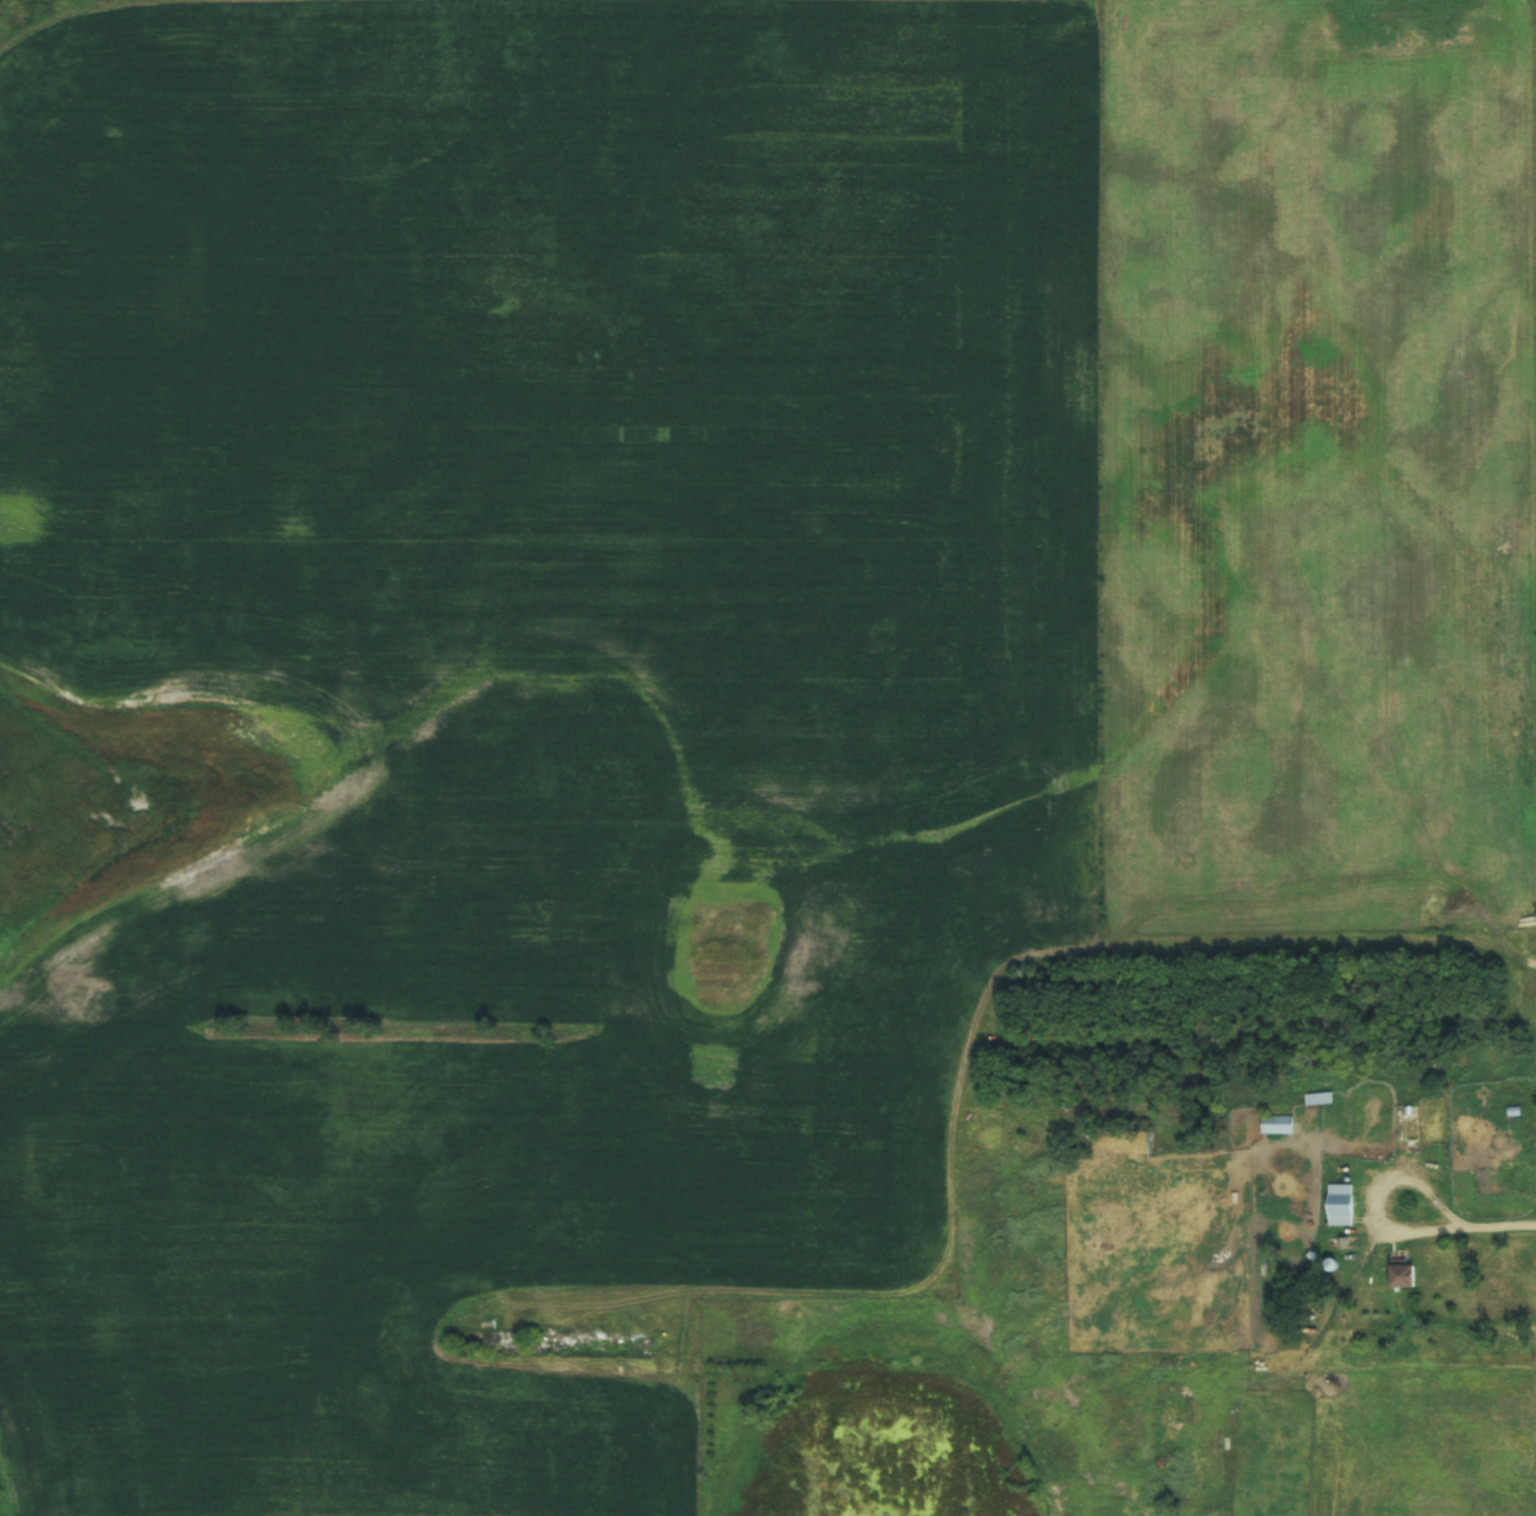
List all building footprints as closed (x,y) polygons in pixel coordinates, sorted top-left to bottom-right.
[(1332,1093),(1305,1095),(1306,1107),(1333,1104),(1332,1093)] [(1262,1134),(1294,1134),(1294,1117),(1262,1117),(1262,1134)] [(1330,1227),(1354,1227),(1354,1185),(1330,1185),(1330,1227)] [(1308,1221),(1282,1221),(1282,1230),(1308,1230),(1308,1221)] [(1417,1266),(1408,1266),(1408,1261),(1392,1261),(1392,1290),(1417,1290),(1417,1266)]
